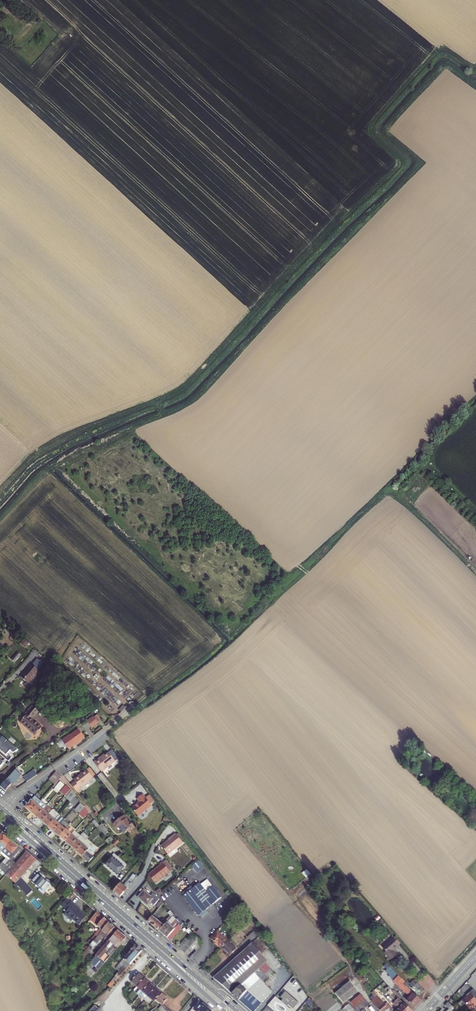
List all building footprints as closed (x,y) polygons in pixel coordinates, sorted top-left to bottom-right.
[(25,650),(29,645),(25,641),(21,646),(25,650)] [(16,661),(21,655),(19,652),(13,658),(16,661)] [(40,674),(33,667),(26,674),(25,674),(20,678),(28,685),(34,680),(35,679),(40,674)] [(20,725),(35,738),(42,729),(32,720),(38,713),(32,707),(25,715),(27,717),(25,720),(20,725)] [(94,719),(94,718),(88,723),(92,729),(99,724),(98,724),(94,719)] [(86,740),(79,731),(71,737),(70,737),(62,742),(69,752),(74,749),(73,748),(75,747),(76,747),(77,747),(83,743),(82,742),(86,740)] [(0,737),(0,749),(6,753),(10,748),(13,751),(16,748),(8,741),(6,743),(4,741),(7,739),(2,735),(0,737)] [(95,764),(103,774),(116,763),(110,755),(103,760),(102,759),(95,764)] [(97,777),(91,769),(88,772),(94,779),(97,777)] [(16,772),(1,789),(6,793),(12,786),(14,787),(22,778),(16,772)] [(23,779),(27,784),(30,782),(38,777),(34,772),(23,779)] [(72,787),(79,795),(83,791),(81,789),(94,779),(88,772),(75,782),(76,784),(72,787)] [(56,786),(62,779),(56,774),(50,781),(56,786)] [(56,789),(60,793),(66,786),(62,783),(56,789)] [(66,798),(72,792),(67,787),(61,794),(66,798)] [(67,799),(71,803),(75,798),(76,797),(72,792),(67,799)] [(133,811),(139,818),(152,807),(151,806),(147,800),(144,797),(138,801),(141,804),(133,811)] [(150,797),(147,800),(151,806),(155,803),(150,797)] [(32,814),(42,803),(36,798),(27,809),(32,814)] [(74,808),(80,801),(75,798),(71,803),(70,805),(74,808)] [(32,814),(38,819),(47,808),(42,803),(32,814)] [(76,812),(80,816),(86,809),(81,805),(76,812)] [(44,824),(53,813),(47,808),(38,819),(44,824)] [(86,809),(80,816),(84,820),(89,814),(86,809)] [(58,818),(53,813),(44,824),(49,828),(58,818)] [(90,815),(85,821),(90,825),(94,820),(90,815)] [(128,832),(129,833),(130,835),(137,830),(132,824),(130,825),(128,823),(130,822),(126,817),(115,826),(116,827),(119,827),(120,828),(122,831),(128,832)] [(55,833),(64,823),(58,818),(49,828),(55,833)] [(55,833),(61,838),(70,828),(64,823),(55,833)] [(110,835),(102,825),(99,828),(106,837),(110,835)] [(66,843),(75,833),(70,828),(61,838),(66,843)] [(66,843),(72,848),(81,838),(75,833),(66,843)] [(11,842),(2,835),(0,837),(0,851),(2,853),(11,842)] [(163,848),(169,856),(184,845),(177,836),(170,842),(163,848)] [(77,853),(87,843),(81,838),(72,848),(77,853)] [(2,853),(10,859),(5,865),(2,863),(0,864),(0,870),(6,877),(7,875),(16,865),(12,861),(21,851),(11,842),(2,853)] [(93,848),(87,843),(77,853),(84,858),(90,851),(93,848)] [(90,864),(94,859),(92,857),(97,851),(93,848),(90,851),(84,858),(90,864)] [(28,871),(37,861),(27,853),(7,875),(16,885),(21,879),(28,871)] [(112,857),(105,866),(117,877),(124,868),(112,857)] [(28,871),(33,875),(41,865),(37,861),(28,871)] [(166,861),(163,864),(170,872),(173,870),(166,861)] [(201,863),(193,868),(199,876),(206,870),(201,863)] [(149,876),(155,885),(170,873),(170,872),(163,864),(160,866),(160,867),(149,876)] [(39,875),(34,881),(33,879),(31,882),(41,890),(40,891),(44,895),(52,886),(43,878),(44,877),(41,874),(40,876),(39,875)] [(113,893),(120,898),(137,879),(134,876),(124,887),(121,885),(113,893)] [(21,879),(16,885),(27,897),(33,892),(21,879)] [(200,885),(192,892),(207,911),(222,900),(214,889),(207,894),(200,885)] [(143,892),(138,898),(147,907),(150,903),(154,907),(159,900),(153,895),(150,897),(143,892)] [(207,911),(192,892),(185,898),(199,917),(207,911)] [(62,906),(65,909),(66,908),(70,903),(67,900),(62,906)] [(70,903),(66,908),(69,910),(68,912),(65,915),(72,921),(73,919),(80,925),(86,918),(78,911),(80,909),(71,902),(70,903)] [(109,925),(96,913),(89,921),(100,931),(97,935),(99,936),(109,925)] [(153,917),(148,923),(159,932),(169,921),(168,920),(165,923),(163,921),(160,924),(153,917)] [(169,921),(159,932),(163,936),(176,921),(172,918),(170,920),(169,921)] [(176,921),(163,936),(170,942),(182,929),(181,927),(183,925),(177,920),(176,921)] [(105,941),(107,938),(115,930),(109,925),(99,936),(98,938),(90,947),(94,950),(103,939),(105,941)] [(111,941),(118,932),(115,930),(107,938),(111,941)] [(102,968),(109,959),(122,945),(126,939),(118,932),(111,941),(93,961),(102,968)] [(218,949),(219,947),(222,950),(228,942),(218,933),(211,940),(215,944),(214,945),(218,949)] [(252,945),(257,940),(252,934),(247,939),(252,945)] [(181,951),(190,959),(202,945),(193,936),(189,941),(181,951)] [(90,947),(98,938),(97,937),(96,938),(95,937),(91,942),(88,945),(90,947)] [(179,950),(181,951),(189,941),(186,939),(178,949),(179,950)] [(402,947),(395,939),(384,948),(391,956),(389,957),(392,960),(398,955),(396,952),(402,947)] [(257,940),(252,945),(213,979),(239,1002),(246,992),(259,981),(268,971),(271,969),(261,956),(267,951),(257,940)] [(228,942),(222,950),(230,957),(237,950),(228,942)] [(142,953),(136,948),(128,957),(126,957),(124,959),(124,962),(116,971),(119,974),(116,978),(119,980),(142,953)] [(239,1002),(249,1010),(256,1010),(272,993),(261,984),(271,974),(268,971),(259,981),(246,992),(239,1002)] [(137,988),(144,980),(139,975),(132,983),(137,988)] [(139,997),(140,995),(150,984),(144,980),(137,988),(140,991),(137,995),(139,997)] [(356,992),(348,983),(333,996),(341,1005),(356,992)] [(407,1001),(417,1009),(423,1002),(408,986),(409,986),(406,983),(402,987),(411,997),(407,1001)] [(150,984),(140,995),(146,1000),(148,997),(156,989),(150,984)] [(414,988),(421,996),(426,991),(419,984),(414,988)] [(162,994),(156,989),(148,997),(154,1003),(162,994)] [(462,1004),(469,996),(464,991),(457,999),(462,1004)] [(285,992),(279,998),(282,1000),(280,1002),(286,1007),(288,1005),(293,1010),(298,1003),(285,992)] [(162,994),(154,1003),(161,1008),(163,1005),(168,1000),(162,994)] [(369,1006),(359,995),(350,1004),(356,1010),(363,1010),(365,1010),(369,1006)] [(390,1008),(385,1003),(379,996),(372,1003),(379,1010),(387,1010),(390,1008)] [(267,1006),(272,1010),(273,1010),(274,1010),(290,1010),(286,1007),(280,1002),(275,997),(267,1006)] [(401,1008),(404,1010),(413,1010),(400,999),(396,1003),(401,1008)] [(192,1010),(193,1010),(209,1010),(199,1002),(192,1010)]
